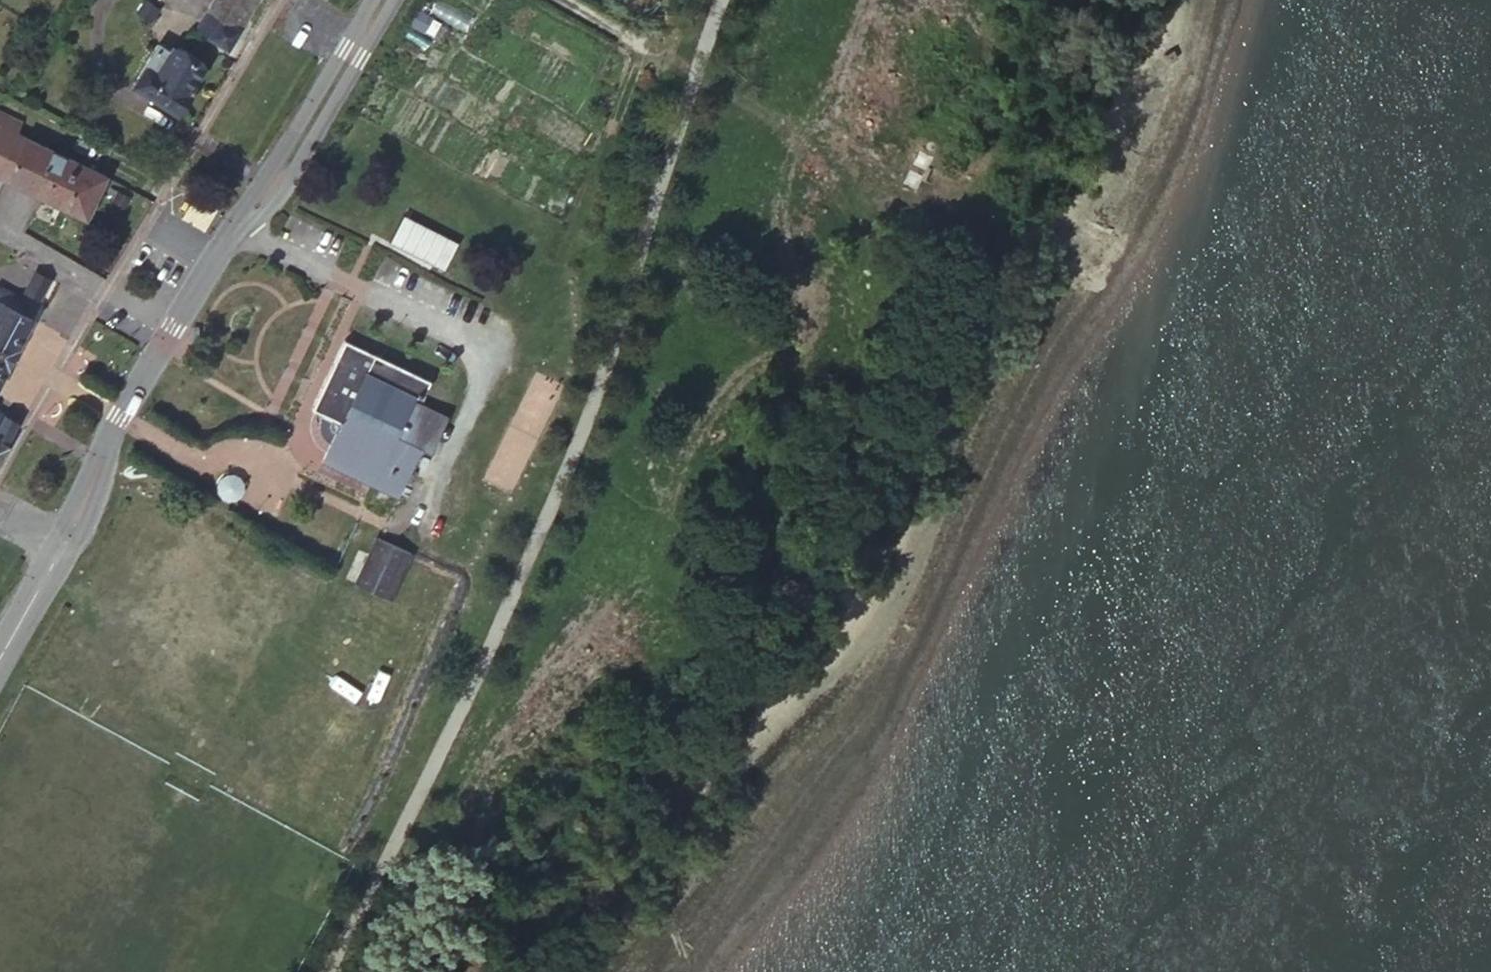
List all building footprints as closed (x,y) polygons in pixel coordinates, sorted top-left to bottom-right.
[(193,30),(231,51),(246,22),(257,0),(209,0),(193,30)] [(274,0),(257,0),(246,22),(258,29),(274,0)] [(160,12),(142,3),(134,19),(151,28),(160,12)] [(174,115),(202,65),(175,50),(169,58),(155,51),(132,92),(174,115)] [(11,131),(17,121),(0,112),(0,126),(11,131)] [(2,178),(22,136),(11,131),(0,126),(0,177),(2,178)] [(101,174),(22,136),(2,178),(84,213),(101,174)] [(398,221),(385,249),(440,276),(454,248),(398,221)] [(50,285),(35,277),(17,313),(0,305),(0,387),(50,285)] [(423,380),(346,341),(315,399),(344,416),(323,458),(396,495),(421,449),(426,452),(445,416),(413,398),(423,380)] [(11,445),(21,424),(0,412),(0,439),(11,445)] [(11,445),(0,439),(0,466),(11,445)] [(410,556),(379,539),(359,578),(390,594),(410,556)]
